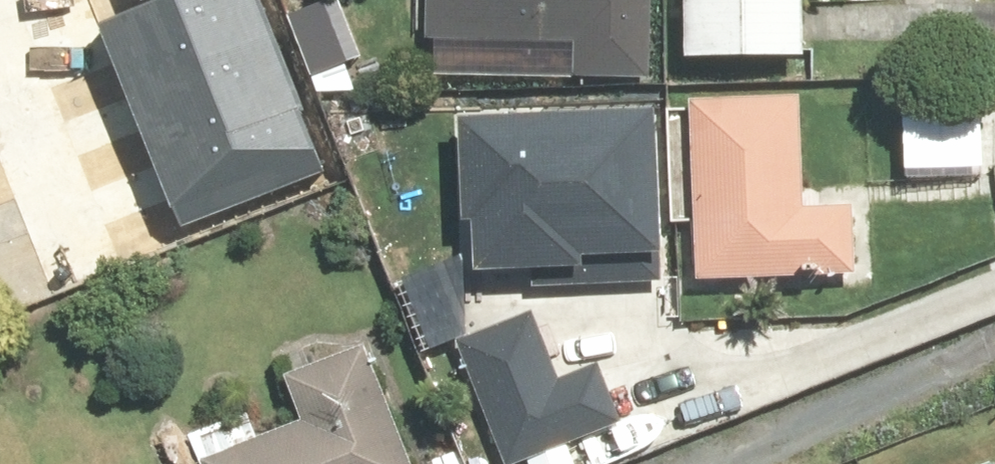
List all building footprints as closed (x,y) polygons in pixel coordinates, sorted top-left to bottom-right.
[(102,23),(128,92),(274,36),(260,0),(163,0),(102,23)] [(661,0),(436,0),(436,36),(579,38),(579,74),(660,74),(661,0)] [(698,53),(813,54),(813,0),(698,0),(698,53)] [(274,36),(128,92),(155,161),(301,105),(274,36)] [(811,92),(668,96),(672,219),(695,218),(697,280),(857,276),(855,195),(814,196),(811,92)] [(301,105),(155,161),(181,229),(327,173),(301,105)] [(457,145),(461,279),(639,275),(635,141),(457,145)] [(206,463),(427,463),(370,327),(291,359),(313,412),(268,430),(255,399),(190,426),(206,463)] [(483,396),(507,463),(561,463),(622,442),(592,357),(483,396)] [(857,463),(894,463),(888,451),(857,463)] [(974,463),(994,463),(994,455),(974,463)]
